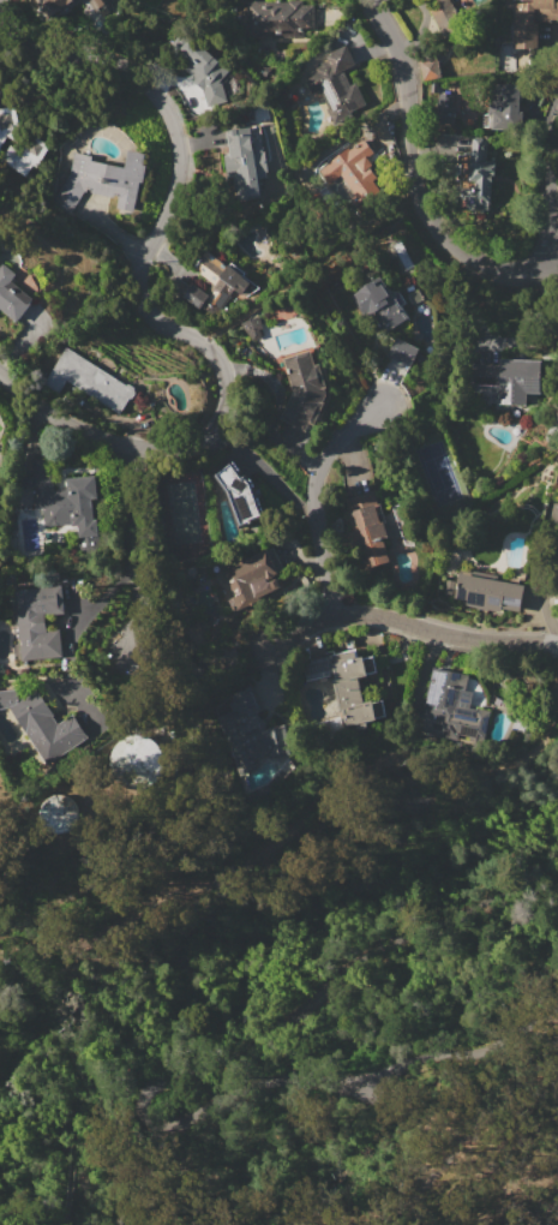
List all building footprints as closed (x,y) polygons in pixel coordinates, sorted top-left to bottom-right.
[(42,12),(75,0),(38,0),(42,12)] [(316,36),(235,37),(235,4),(256,4),(256,1),(288,1),(288,0),(304,0),(304,5),(316,4),(316,36)] [(536,49),(535,21),(557,20),(557,0),(520,0),(520,2),(510,2),(512,50),(536,49)] [(430,10),(440,5),(455,34),(444,40),(430,10)] [(188,40),(199,48),(202,46),(220,61),(218,61),(229,71),(226,76),(226,74),(218,83),(211,92),(205,88),(204,89),(192,78),(193,77),(182,67),(191,59),(180,49),(188,40)] [(305,78),(311,76),(310,74),(317,71),(316,68),(322,66),(320,64),(328,59),(325,54),(347,43),(356,62),(343,68),(352,84),(356,82),(370,107),(335,125),(326,109),(337,103),(328,85),(312,92),(305,78)] [(418,60),(439,56),(442,77),(421,80),(418,60)] [(485,82),(494,82),(494,84),(514,84),(520,84),(520,124),(502,125),(502,95),(485,95),(485,82)] [(452,123),(453,93),(436,92),(435,123),(452,123)] [(25,177),(0,163),(0,160),(4,154),(0,152),(0,109),(14,106),(19,126),(50,144),(37,167),(32,165),(25,177)] [(226,130),(258,126),(259,141),(262,141),(263,150),(265,150),(268,172),(266,172),(266,178),(258,179),(260,198),(229,202),(223,154),(229,154),(226,130)] [(470,139),(488,141),(487,160),(494,161),(493,177),(492,177),(490,209),(474,209),(475,181),(468,180),(470,139)] [(348,144),(373,179),(353,193),(329,159),(348,144)] [(119,196),(114,195),(113,197),(84,191),(70,214),(50,202),(71,168),(74,151),(92,156),(91,160),(125,167),(128,149),(146,153),(144,165),(146,165),(143,183),(140,181),(133,211),(116,208),(119,196)] [(208,252),(228,267),(230,262),(245,273),(242,275),(259,287),(245,297),(241,293),(240,294),(233,289),(212,319),(175,293),(184,281),(190,286),(192,283),(209,295),(214,288),(203,280),(204,277),(194,270),(208,252)] [(17,322),(0,309),(0,266),(2,263),(17,274),(10,282),(34,299),(17,322)] [(350,297),(360,291),(359,288),(380,276),(390,292),(398,292),(406,303),(401,305),(409,319),(385,335),(371,311),(362,316),(350,297)] [(240,321),(248,341),(263,335),(256,315),(240,321)] [(395,336),(420,348),(410,368),(386,355),(395,336)] [(65,346),(126,384),(127,384),(130,384),(132,386),(134,387),(136,389),(136,393),(134,395),(133,398),(131,398),(130,399),(120,413),(66,380),(58,393),(42,383),(65,346)] [(292,392),(282,358),(310,351),(314,365),(320,363),(326,388),(325,388),(326,395),(324,401),(324,402),(313,424),(310,422),(305,431),(278,418),(292,392)] [(541,359),(541,393),(528,393),(527,405),(498,405),(499,393),(472,392),(473,364),(500,364),(500,359),(541,359)] [(228,491),(215,474),(229,464),(241,479),(245,478),(248,483),(260,516),(240,525),(228,491)] [(42,467),(54,467),(61,466),(61,468),(91,467),(92,473),(96,474),(97,498),(92,498),(94,519),(97,519),(100,551),(77,552),(77,539),(79,539),(78,526),(71,526),(71,524),(58,525),(58,526),(44,526),(42,467)] [(343,513),(376,503),(376,506),(382,504),(384,514),(392,512),(391,507),(402,503),(407,520),(396,524),(395,520),(386,522),(391,539),(386,540),(390,551),(386,552),(389,562),(382,564),(384,575),(376,578),(372,567),(359,570),(343,513)] [(234,615),(226,598),(241,591),(233,575),(236,574),(233,566),(264,549),(277,574),(275,575),(282,590),(234,615)] [(457,573),(524,585),(520,610),(503,608),(502,612),(463,605),(464,600),(443,596),(445,579),(456,581),(457,573)] [(14,590),(62,586),(65,612),(46,615),(48,631),(60,629),(62,656),(22,659),(14,590)] [(302,664),(310,663),(310,659),(326,656),(325,655),(356,647),(359,657),(374,653),(378,673),(367,674),(367,676),(359,677),(365,703),(374,700),(384,699),(388,716),(367,721),(370,730),(348,735),(342,712),(338,712),(334,689),(335,688),(332,675),(305,681),(302,664)] [(433,667),(470,675),(467,689),(475,692),(472,704),(493,710),(485,747),(418,731),(433,667)] [(8,707),(0,708),(0,690),(17,689),(18,699),(35,687),(54,715),(52,716),(58,724),(73,713),(89,736),(48,764),(8,707)] [(239,777),(216,716),(232,710),(228,701),(233,700),(232,699),(252,691),(258,707),(256,707),(259,717),(262,716),(266,728),(284,723),(289,753),(269,758),(268,753),(254,758),(259,769),(239,777)] [(144,789),(155,784),(162,777),(166,766),(164,755),(161,746),(152,739),(142,735),(131,735),(121,740),(114,748),(110,758),(110,769),(115,779),(124,787),(133,790),(144,789)] [(68,831),(74,826),(78,819),(78,811),(76,803),(71,797),(64,794),(55,793),(48,795),(42,801),(38,808),(37,815),(40,824),(46,830),(53,833),(60,833),(68,831)]
